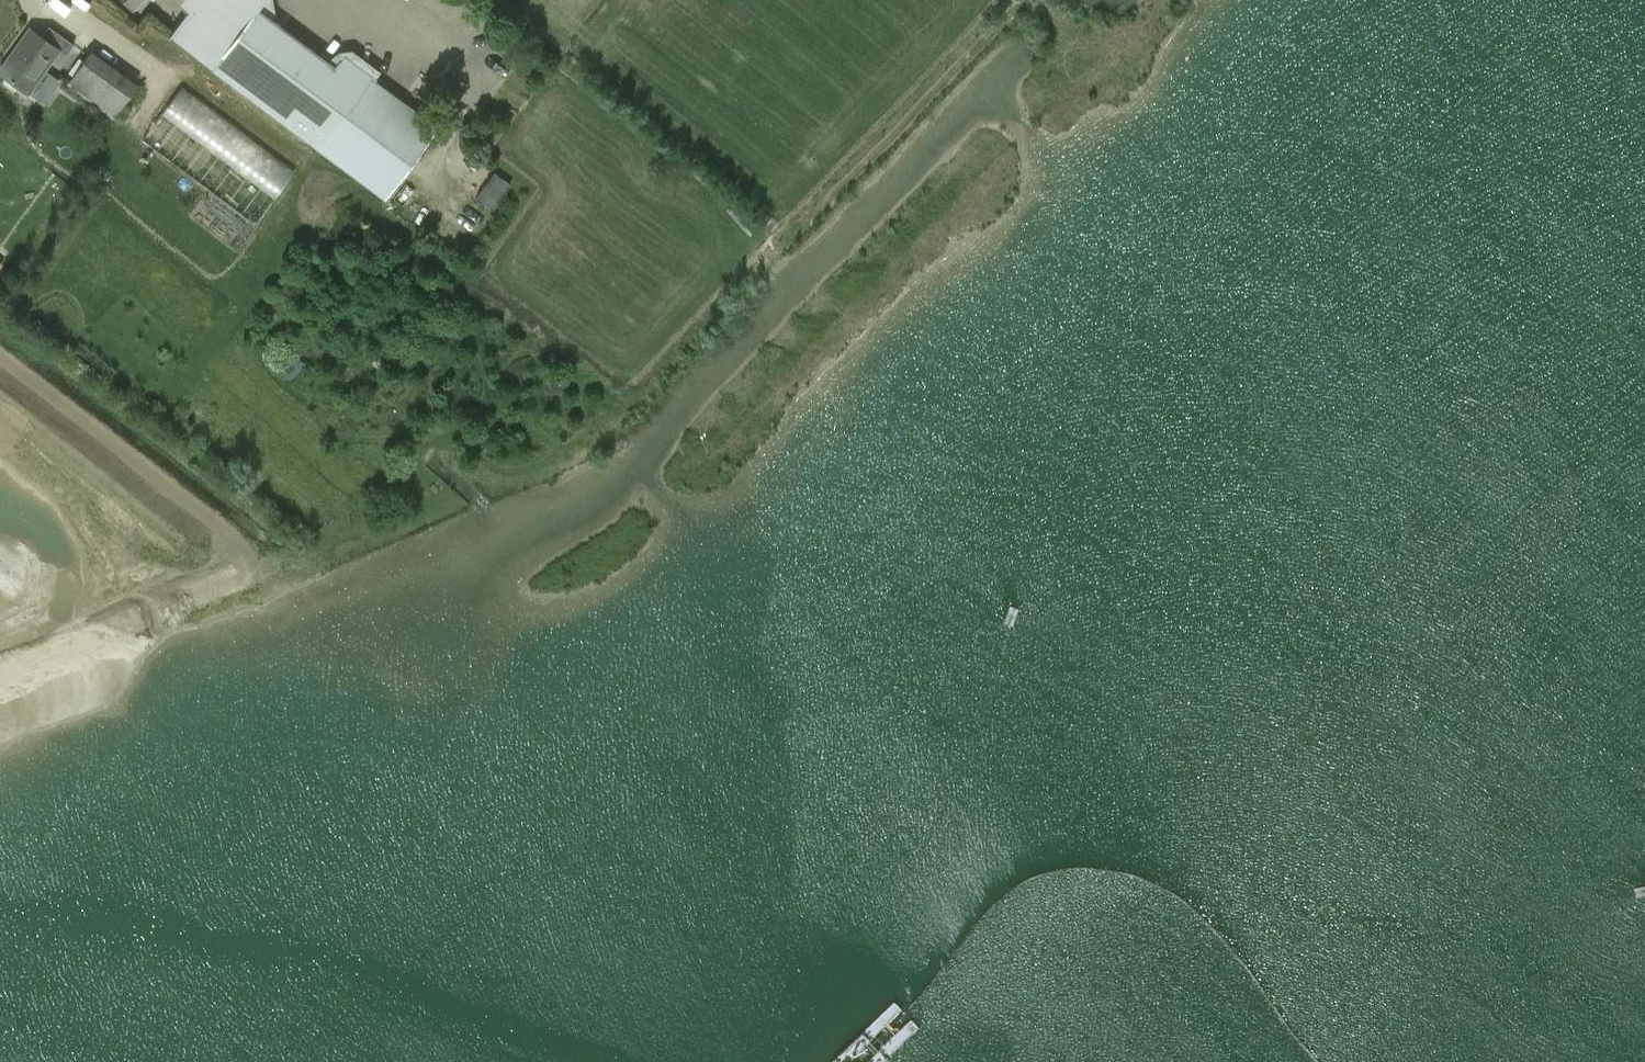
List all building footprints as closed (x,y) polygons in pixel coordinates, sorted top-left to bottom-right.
[(133,9),(142,0),(124,0),(133,9)] [(184,4),(190,8),(168,37),(384,198),(437,127),(373,80),(378,73),(361,60),(360,57),(338,61),(333,68),(269,20),(272,16),(270,0),(187,0),(184,4)] [(49,27),(41,38),(29,29),(0,69),(0,74),(28,94),(59,51),(66,55),(73,45),(49,27)] [(91,50),(65,85),(79,95),(113,118),(137,84),(91,50)] [(182,85),(141,139),(255,224),(295,170),(182,85)] [(476,196),(491,208),(510,184),(495,172),(476,196)]
